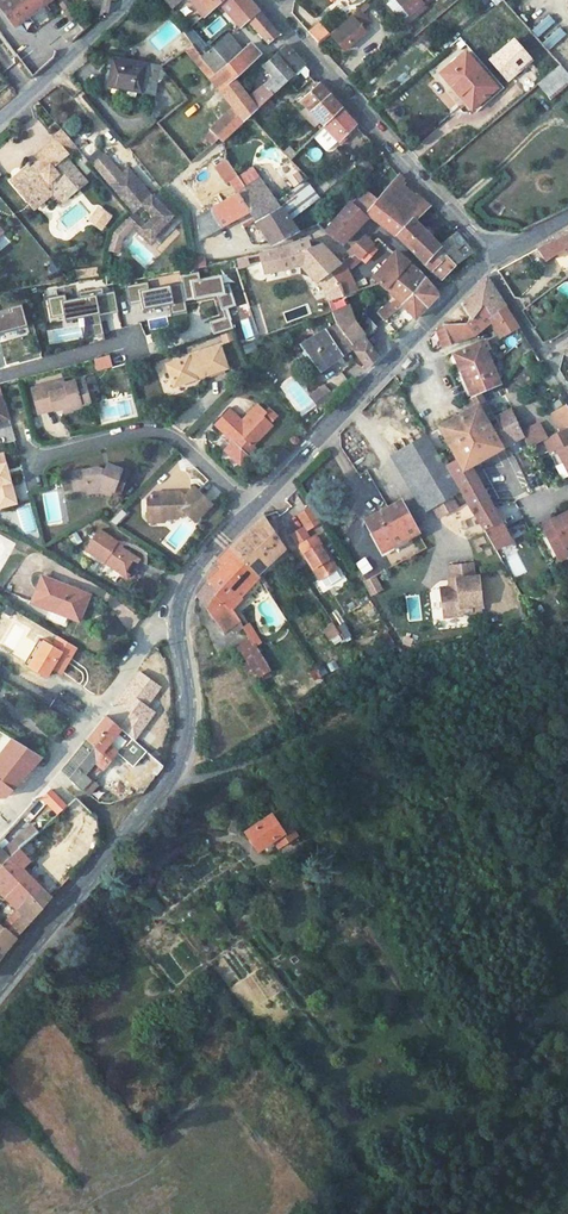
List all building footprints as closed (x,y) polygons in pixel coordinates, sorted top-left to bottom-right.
[(0,9),(13,26),(45,0),(12,0),(0,9)] [(190,2),(204,18),(222,2),(224,0),(192,0),(190,2)] [(222,2),(244,26),(249,21),(259,12),(247,0),(224,0),(222,2)] [(409,15),(422,4),(427,0),(396,0),(409,15)] [(540,0),(518,0),(528,11),(540,0)] [(422,4),(409,15),(412,19),(425,8),(422,4)] [(259,12),(249,21),(269,43),(278,35),(259,12)] [(549,14),(532,29),(538,36),(555,21),(549,14)] [(344,49),(366,31),(352,15),(331,34),(344,49)] [(197,17),(186,25),(191,30),(201,21),(197,17)] [(540,36),(544,41),(561,26),(557,22),(540,36)] [(422,25),(423,46),(443,45),(442,23),(422,25)] [(318,44),(329,35),(322,26),(317,30),(315,27),(308,33),(318,44)] [(561,28),(544,42),(549,49),(566,34),(561,28)] [(228,38),(201,61),(216,76),(209,81),(218,91),(233,78),(261,55),(252,45),(243,53),(228,38)] [(287,45),(277,55),(295,75),(301,70),(305,66),(287,45)] [(193,48),(184,53),(191,62),(198,56),(193,48)] [(556,58),(561,64),(567,72),(567,48),(556,58)] [(467,53),(442,75),(472,109),(497,88),(475,63),(467,53)] [(277,55),(265,66),(275,77),(265,86),(273,95),(295,75),(277,55)] [(198,56),(191,62),(209,81),(216,76),(201,61),(198,56)] [(110,60),(106,89),(140,94),(144,64),(110,60)] [(305,66),(301,70),(308,75),(310,72),(305,66)] [(233,78),(218,91),(232,105),(246,119),(260,106),(252,98),(233,78)] [(320,84),(302,99),(323,125),(340,110),(339,105),(320,84)] [(265,86),(252,98),(260,106),(273,95),(265,86)] [(198,90),(186,100),(192,107),(203,97),(198,90)] [(80,91),(72,97),(82,111),(90,105),(80,91)] [(489,111),(504,105),(500,95),(485,101),(489,111)] [(214,119),(209,127),(219,138),(222,141),(246,119),(232,105),(214,119)] [(340,110),(323,125),(337,141),(354,126),(340,110)] [(205,138),(198,144),(204,151),(219,138),(209,127),(203,135),(205,138)] [(68,165),(63,159),(68,155),(55,139),(36,155),(40,160),(42,163),(36,168),(34,165),(29,169),(28,166),(11,180),(28,201),(54,180),(61,188),(64,185),(72,194),(86,182),(70,163),(68,165)] [(103,151),(91,162),(108,182),(120,172),(103,151)] [(228,158),(215,165),(226,184),(239,177),(228,158)] [(36,168),(42,163),(40,160),(34,165),(36,168)] [(131,210),(140,202),(151,214),(142,222),(137,226),(147,239),(171,219),(127,166),(120,172),(108,182),(131,210)] [(294,187),(305,178),(298,170),(287,179),(294,187)] [(379,203),(369,216),(395,238),(396,237),(425,264),(441,248),(414,221),(429,205),(420,198),(414,197),(411,201),(406,197),(404,187),(402,176),(400,175),(379,203)] [(259,179),(237,192),(249,210),(248,210),(264,235),(270,232),(278,245),(296,234),(259,179)] [(54,180),(28,201),(35,210),(54,195),(60,204),(72,194),(64,185),(61,188),(54,180)] [(304,181),(276,201),(290,220),(310,206),(318,199),(304,181)] [(404,187),(406,197),(411,201),(414,197),(404,187)] [(364,189),(351,203),(367,218),(369,216),(379,203),(364,189)] [(237,192),(220,202),(229,220),(248,210),(249,210),(237,192)] [(220,202),(209,209),(218,226),(229,220),(220,202)] [(351,203),(323,232),(337,244),(342,244),(362,223),(367,218),(351,203)] [(102,212),(98,209),(90,222),(95,225),(102,212)] [(209,209),(194,217),(198,238),(218,226),(209,209)] [(124,218),(133,229),(137,226),(142,222),(131,210),(124,218)] [(108,216),(102,212),(95,225),(100,228),(108,216)] [(147,239),(137,226),(133,229),(144,241),(147,239)] [(264,235),(272,248),(278,245),(270,232),(264,235)] [(441,248),(425,264),(440,277),(441,279),(454,265),(473,253),(456,232),(441,248)] [(537,249),(546,261),(567,248),(567,249),(567,235),(537,249)] [(364,237),(346,254),(349,258),(352,255),(356,259),(366,249),(377,238),(369,241),(364,237)] [(281,251),(258,256),(260,264),(263,275),(285,270),(300,265),(296,253),(310,249),(308,242),(281,251)] [(310,249),(296,253),(300,265),(300,268),(304,266),(329,255),(321,245),(310,249)] [(366,249),(356,259),(360,263),(370,253),(366,249)] [(394,256),(382,269),(395,279),(408,263),(397,254),(394,256)] [(329,255),(304,266),(311,281),(314,286),(327,275),(339,266),(331,257),(329,255)] [(327,275),(334,289),(339,299),(341,298),(379,283),(386,289),(389,286),(395,279),(382,269),(374,279),(365,280),(352,285),(343,269),(356,259),(352,255),(349,258),(339,266),(327,275)] [(206,256),(195,256),(195,268),(207,267),(206,256)] [(258,256),(246,258),(248,265),(248,268),(260,264),(258,256)] [(246,258),(235,260),(237,268),(248,265),(246,258)] [(395,279),(389,286),(406,299),(402,303),(416,318),(426,308),(411,294),(418,287),(410,280),(418,272),(408,263),(395,279)] [(101,270),(79,274),(80,280),(102,276),(101,270)] [(181,278),(128,290),(131,303),(142,301),(144,309),(170,303),(172,313),(187,309),(185,302),(216,295),(221,318),(210,320),(213,333),(233,329),(228,306),(234,305),(226,271),(182,281),(181,278)] [(418,272),(410,280),(418,287),(411,294),(426,308),(432,301),(437,296),(437,290),(418,272)] [(327,275),(314,286),(320,295),(334,289),(327,275)] [(99,280),(86,283),(88,292),(82,293),(85,305),(101,302),(101,291),(99,280)] [(474,295),(462,307),(468,316),(473,311),(481,326),(467,333),(470,339),(472,338),(493,326),(490,322),(506,311),(487,281),(474,295)] [(70,284),(58,286),(59,295),(71,293),(70,284)] [(334,289),(320,295),(325,304),(339,299),(334,289)] [(339,299),(325,304),(330,312),(337,325),(351,346),(363,337),(348,317),(350,315),(341,298),(339,299)] [(21,307),(0,312),(0,334),(26,327),(21,307)] [(473,311),(468,316),(470,320),(463,326),(467,333),(481,326),(473,311)] [(506,311),(490,322),(493,326),(501,339),(517,328),(506,311)] [(254,337),(250,318),(241,320),(244,339),(254,337)] [(304,343),(299,345),(319,370),(351,346),(337,325),(304,343)] [(454,327),(461,342),(470,339),(467,333),(463,326),(454,327)] [(438,330),(437,331),(445,348),(461,342),(454,327),(441,327),(438,330)] [(27,331),(16,334),(18,342),(29,339),(27,331)] [(363,337),(351,346),(369,369),(379,358),(363,337)] [(503,387),(484,344),(456,357),(465,379),(474,399),(503,387)] [(196,372),(203,370),(205,376),(229,368),(222,347),(179,362),(180,365),(170,368),(176,386),(198,379),(196,372)] [(111,355),(94,358),(95,370),(113,368),(111,355)] [(196,372),(198,379),(205,376),(203,370),(196,372)] [(280,383),(300,417),(315,407),(295,374),(280,383)] [(394,376),(379,392),(382,397),(400,386),(394,376)] [(63,382),(32,391),(38,413),(55,409),(56,413),(64,411),(82,406),(80,399),(90,397),(85,379),(64,384),(63,382)] [(309,395),(320,410),(333,400),(322,386),(309,395)] [(558,390),(548,396),(557,411),(551,414),(562,432),(565,430),(566,429),(567,428),(567,407),(558,390)] [(11,421),(6,403),(5,397),(0,398),(0,423),(11,421)] [(90,397),(80,399),(82,406),(92,403),(90,397)] [(474,399),(467,402),(470,410),(478,405),(474,399)] [(230,453),(237,459),(243,460),(248,455),(246,453),(252,447),(246,443),(249,439),(252,442),(268,424),(267,423),(274,414),(267,408),(264,411),(256,404),(248,413),(251,415),(244,422),(229,409),(216,424),(234,441),(229,447),(230,453)] [(453,419),(438,427),(450,448),(488,426),(487,424),(484,418),(478,405),(470,410),(453,419)] [(65,415),(83,410),(82,406),(64,411),(65,415)] [(55,409),(38,413),(39,417),(56,413),(55,409)] [(501,450),(524,439),(521,433),(510,412),(494,420),(487,424),(488,426),(501,450)] [(491,414),(484,418),(487,424),(494,420),(491,414)] [(537,425),(521,433),(524,439),(529,449),(545,441),(537,425)] [(488,426),(450,448),(457,460),(462,470),(470,466),(501,450),(488,426)] [(544,441),(552,457),(559,453),(567,471),(567,435),(565,430),(544,441)] [(425,438),(397,455),(430,507),(457,490),(425,438)] [(513,455),(523,450),(519,442),(509,447),(513,455)] [(2,515),(19,510),(5,454),(0,456),(0,509),(2,515)] [(447,465),(476,513),(485,528),(502,520),(494,506),(496,504),(494,501),(492,503),(470,466),(462,470),(457,460),(447,465)] [(105,474),(98,471),(73,476),(76,489),(87,486),(88,491),(99,489),(112,494),(120,497),(128,475),(108,467),(105,474)] [(89,497),(99,494),(110,498),(112,494),(99,489),(88,491),(89,497)] [(153,521),(162,520),(162,523),(176,523),(184,514),(195,525),(213,506),(195,489),(183,502),(179,499),(179,495),(152,497),(145,504),(146,521),(153,521)] [(45,493),(46,522),(60,522),(59,492),(45,493)] [(302,493),(290,502),(300,517),(312,509),(302,493)] [(401,503),(366,521),(383,552),(417,533),(401,503)] [(20,515),(26,536),(38,533),(32,511),(20,515)] [(553,522),(557,529),(547,535),(559,561),(567,557),(567,553),(566,548),(567,547),(567,514),(553,522)] [(247,532),(233,546),(259,572),(285,548),(265,516),(247,532)] [(282,523),(310,565),(327,554),(308,523),(301,528),(293,517),(282,523)] [(502,520),(485,528),(497,548),(513,540),(502,520)] [(553,522),(543,527),(547,535),(557,529),(553,522)] [(119,543),(99,531),(85,554),(129,579),(141,559),(118,545),(119,543)] [(224,557),(217,564),(235,586),(229,592),(242,604),(251,595),(246,591),(261,574),(259,572),(233,546),(224,557)] [(366,556),(356,563),(364,575),(374,568),(366,556)] [(474,563),(452,566),(455,586),(443,587),(447,616),(465,614),(464,610),(474,609),(474,604),(484,603),(481,576),(476,576),(474,563)] [(337,570),(322,581),(331,594),(347,582),(337,570)] [(371,596),(384,589),(377,575),(364,581),(371,596)] [(42,579),(33,601),(79,622),(89,599),(42,579)] [(205,589),(198,597),(224,632),(239,622),(228,605),(211,583),(205,589)] [(438,588),(429,590),(432,607),(442,605),(438,588)] [(420,595),(407,596),(409,621),(422,620),(420,595)] [(340,625),(343,640),(351,639),(347,623),(340,625)] [(331,646),(342,643),(337,624),(327,627),(331,646)] [(249,626),(244,629),(255,647),(256,648),(261,645),(249,626)] [(255,647),(244,654),(257,676),(269,668),(256,648),(255,647)] [(133,706),(124,715),(130,720),(138,711),(133,706)] [(108,717),(88,741),(103,754),(122,730),(108,717)] [(88,741),(70,760),(86,774),(103,754),(88,741)] [(70,760),(62,770),(90,796),(99,787),(92,780),(86,774),(70,760)] [(155,761),(147,769),(155,778),(161,770),(162,767),(155,761)] [(48,786),(43,792),(53,802),(54,800),(58,796),(48,786)] [(58,796),(54,800),(63,809),(67,805),(58,796)] [(63,809),(62,811),(77,826),(91,812),(76,797),(67,805),(63,809)] [(282,813),(250,830),(259,847),(273,840),(278,849),(297,839),(282,813)] [(32,824),(18,837),(26,846),(31,841),(38,834),(40,832),(32,824)] [(42,830),(40,832),(45,837),(52,830),(47,825),(44,828),(42,830)] [(38,834),(31,841),(40,850),(47,844),(38,834)] [(11,858),(12,859),(21,851),(26,846),(18,837),(4,851),(0,848),(0,870),(11,858)] [(26,846),(21,851),(31,860),(40,850),(31,841),(26,846)] [(21,851),(12,859),(22,868),(31,860),(21,851)] [(0,870),(0,878),(1,879),(10,887),(4,894),(20,908),(40,886),(22,868),(12,859),(11,858),(0,870)] [(0,881),(0,891),(4,894),(10,887),(1,879),(0,881)] [(40,886),(20,908),(24,911),(14,923),(18,926),(23,932),(52,897),(40,886)] [(18,926),(11,934),(17,940),(23,932),(18,926)] [(0,935),(0,951),(5,955),(17,940),(11,934),(6,929),(0,935)]
